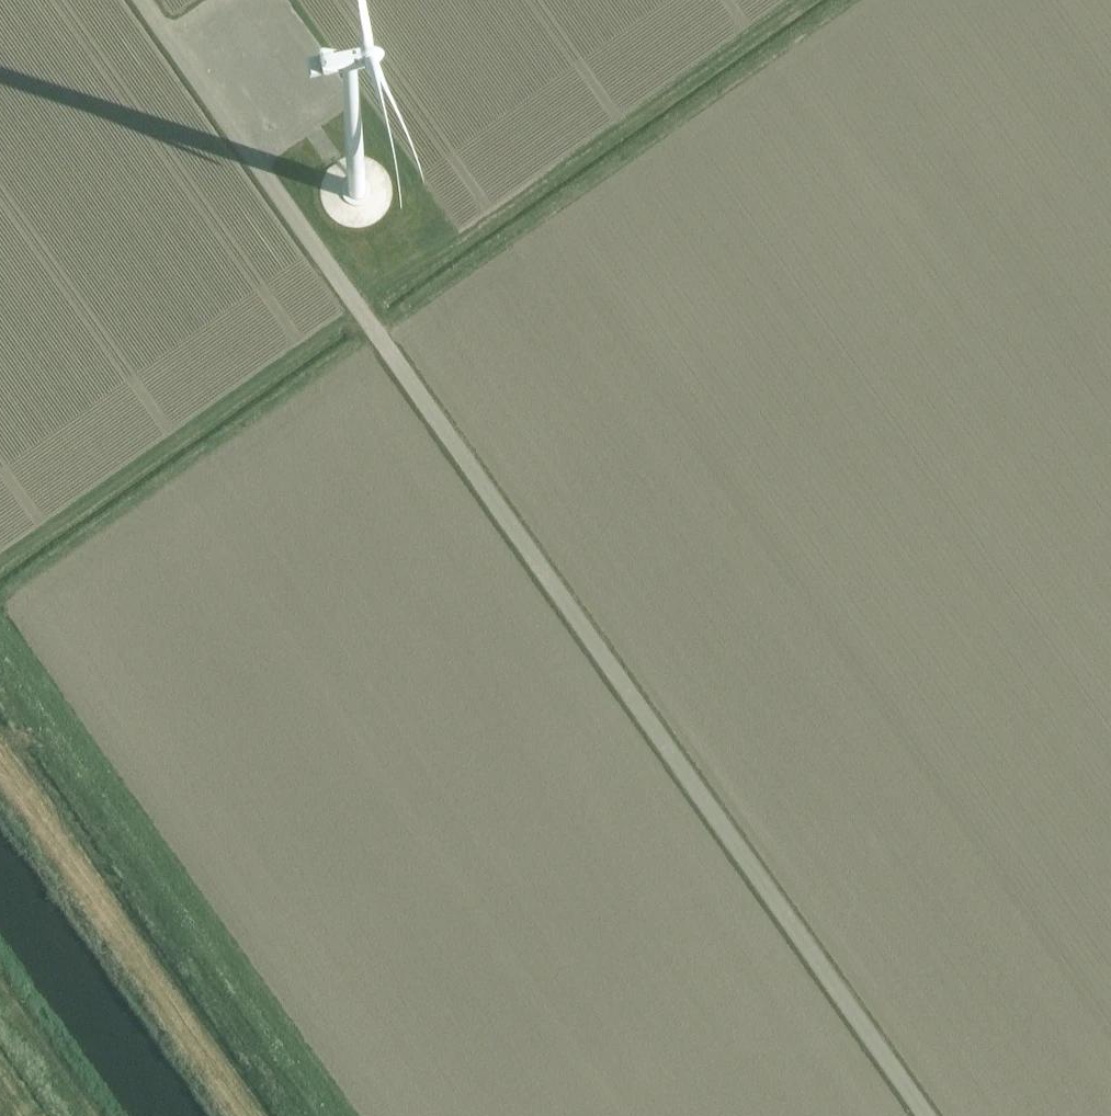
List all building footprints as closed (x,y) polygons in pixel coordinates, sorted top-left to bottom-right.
[(347,190),(347,192),(347,194),(348,195),(349,197),(350,198),(351,200),(353,200),(355,201),(357,201),(359,201),(360,200),(362,199),(363,198),(365,197),(366,195),(366,194),(367,192),(367,190),(366,188),(365,186),(364,185),(363,184),(361,182),(359,181),(357,181),(355,181),(353,182),(352,182),(350,184),(349,185),(348,186),(347,188),(347,190)]
